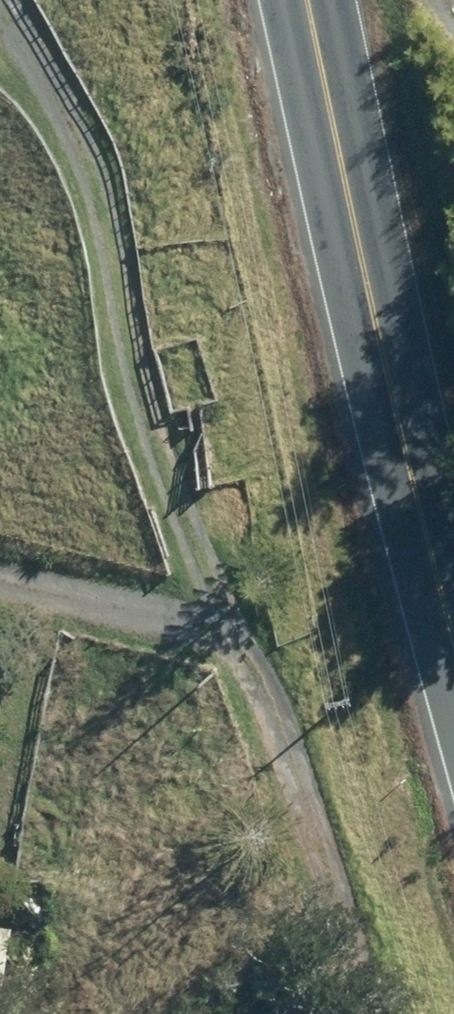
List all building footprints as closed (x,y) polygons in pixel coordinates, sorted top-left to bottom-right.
[(0,909),(0,1013),(6,1013),(19,1013),(24,910),(0,909)]
